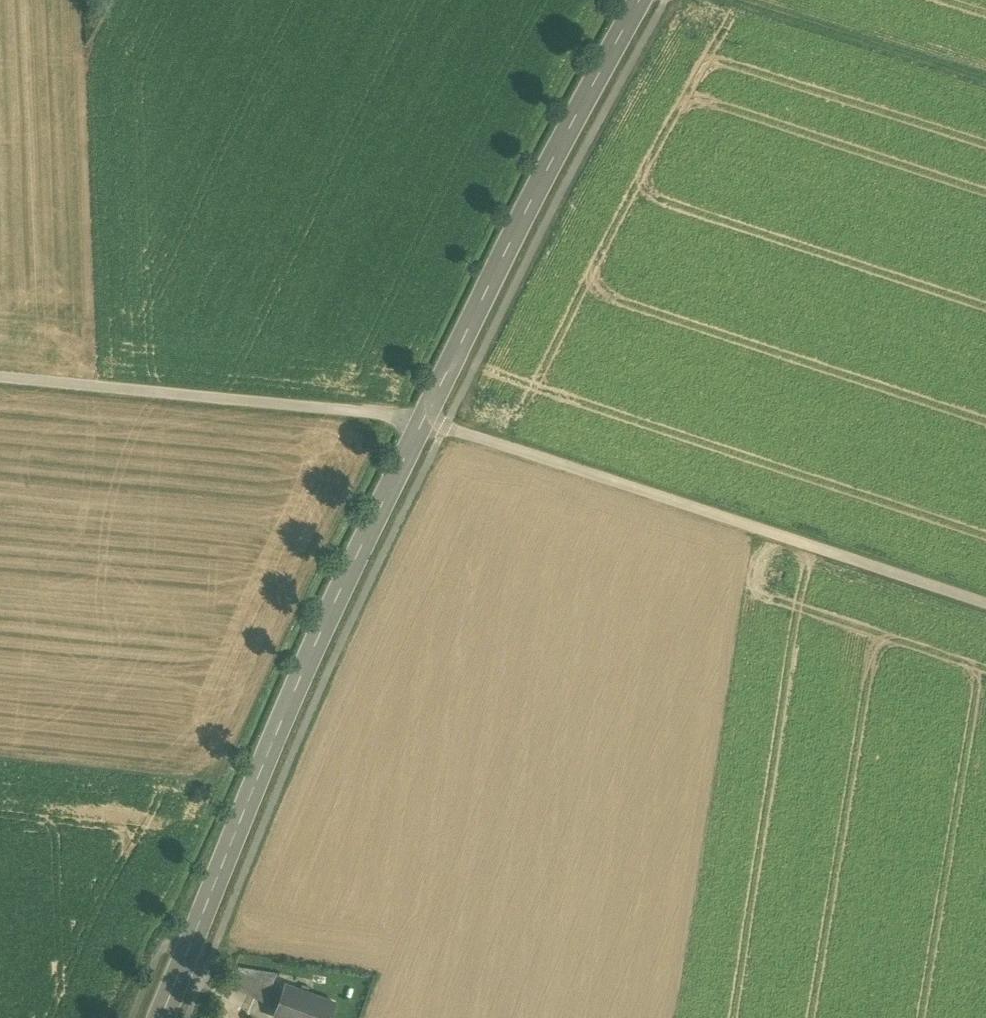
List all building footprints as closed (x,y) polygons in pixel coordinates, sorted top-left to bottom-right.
[(286,988),(276,1015),(283,1017),(327,1017),(332,1005),(286,988)]
